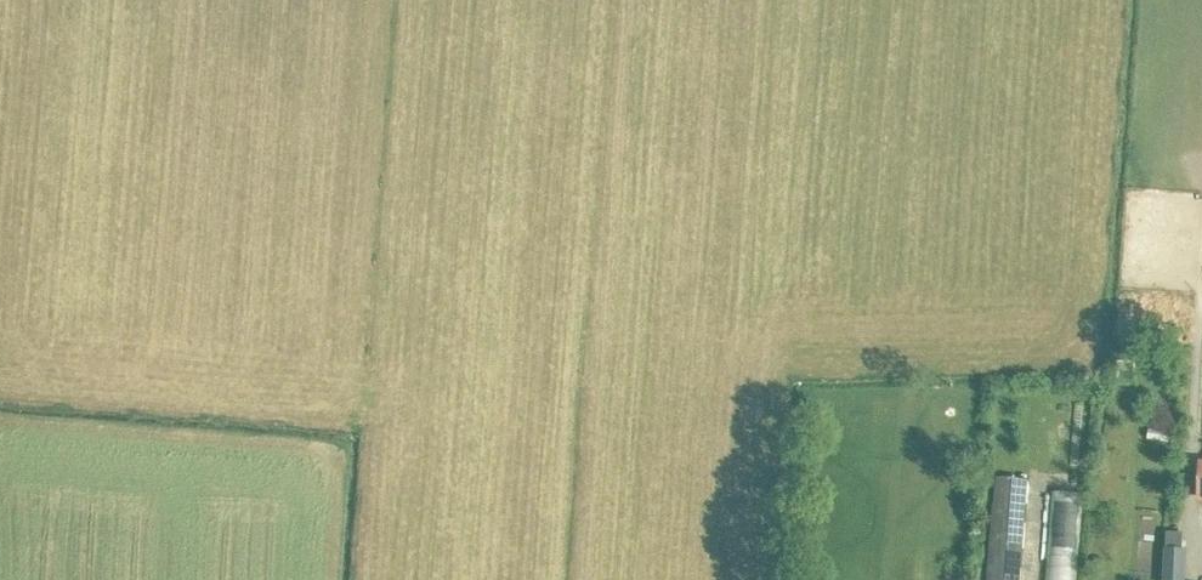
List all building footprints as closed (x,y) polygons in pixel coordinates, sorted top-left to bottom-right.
[(1136,360),(1118,358),(1117,369),(1135,370),(1136,360)] [(1027,483),(995,480),(988,579),(1020,579),(1027,483)] [(1164,579),(1186,579),(1188,549),(1165,548),(1164,579)]
